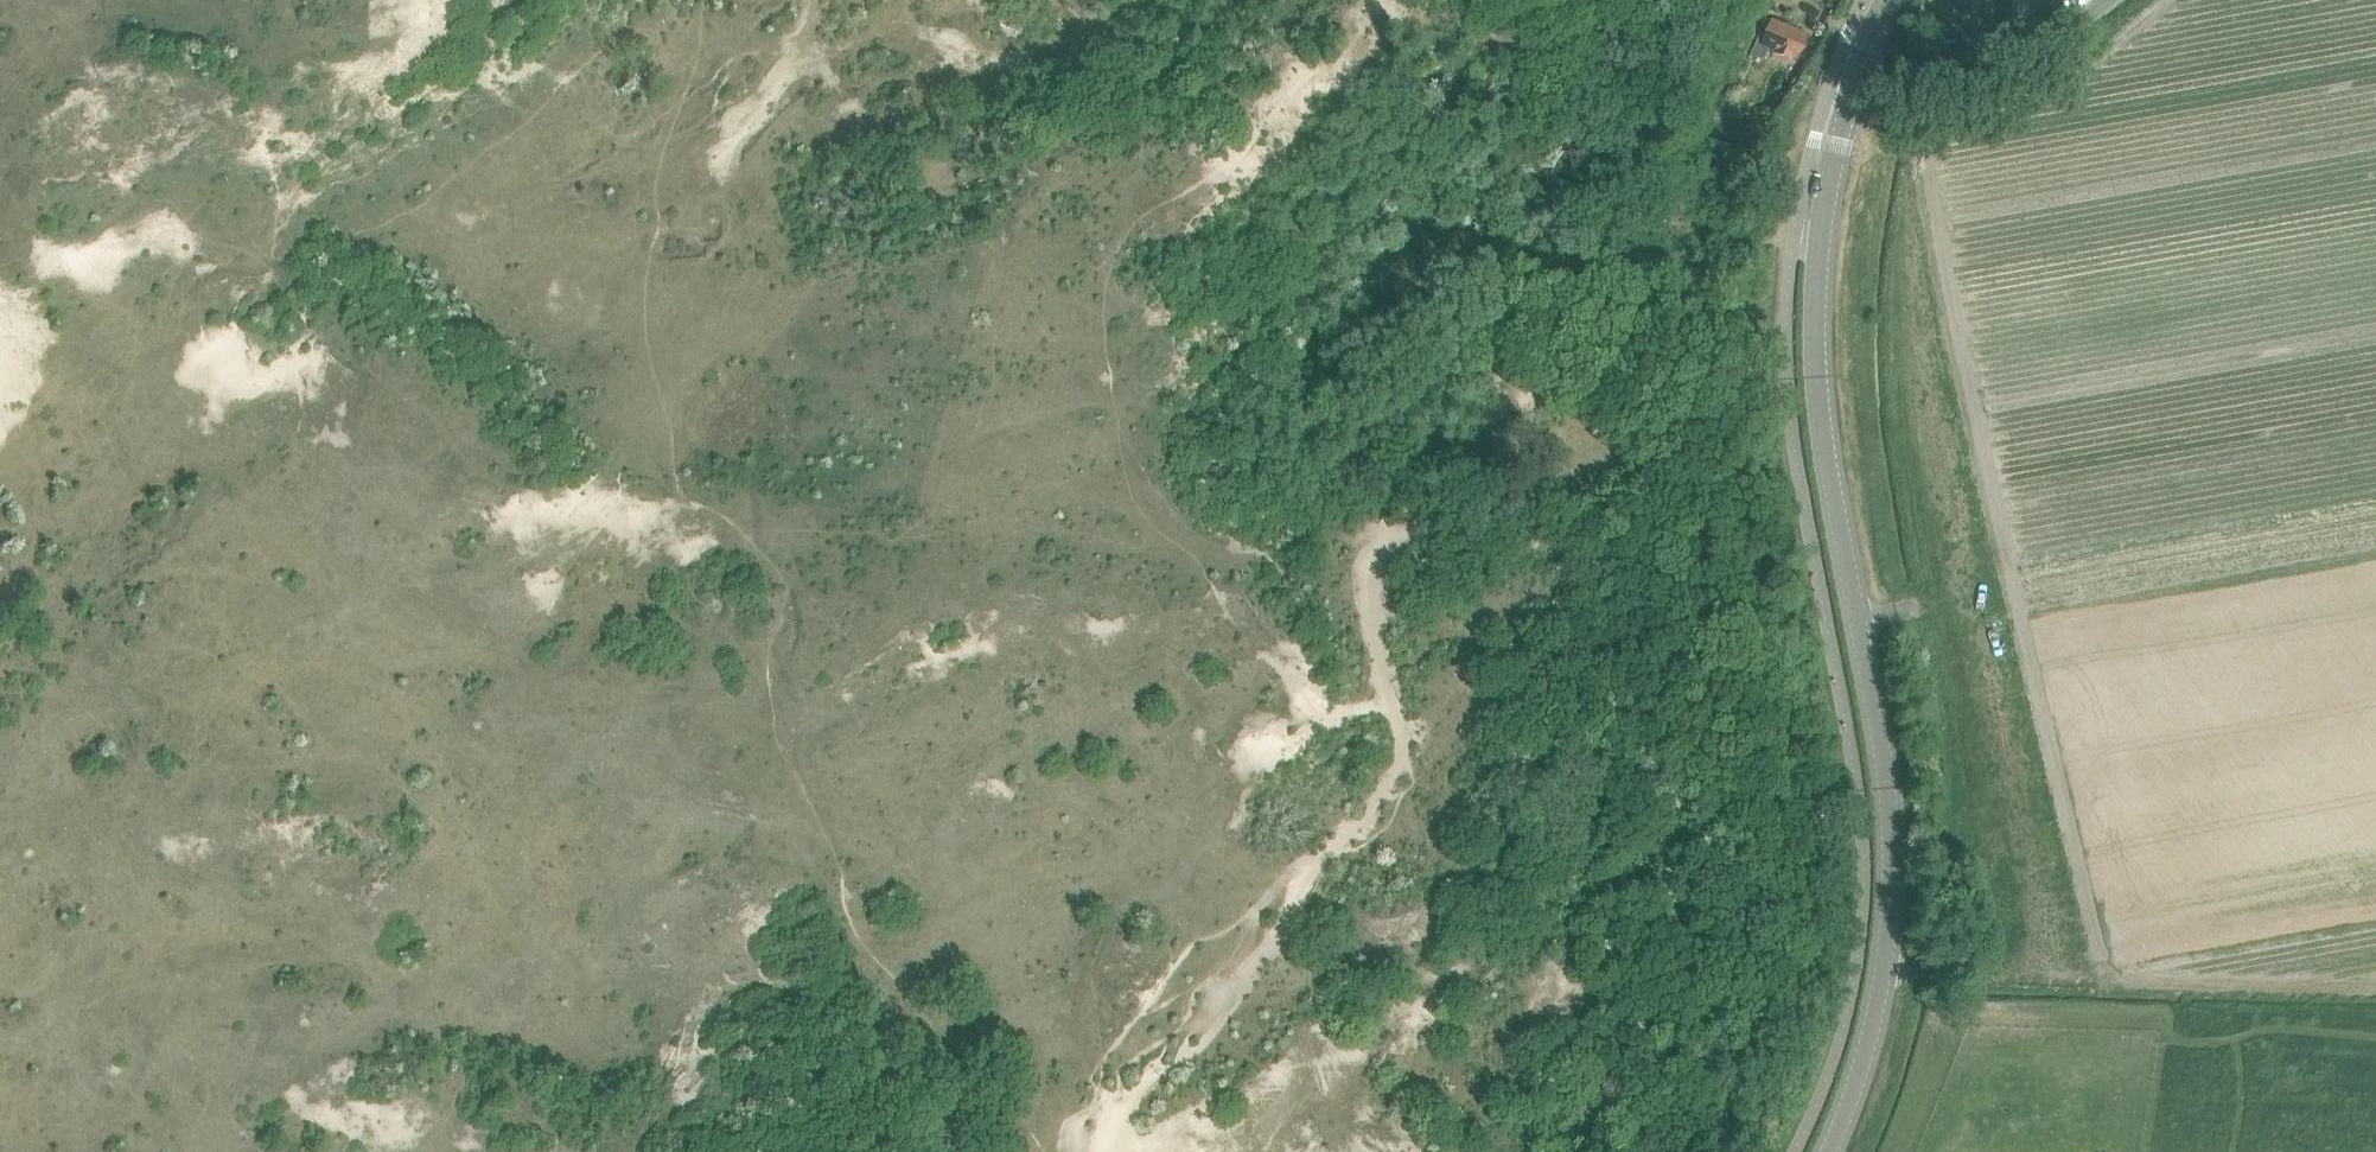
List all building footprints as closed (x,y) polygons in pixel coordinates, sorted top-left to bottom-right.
[(1809,36),(1773,19),(1761,45),(1798,61),(1809,36)]
